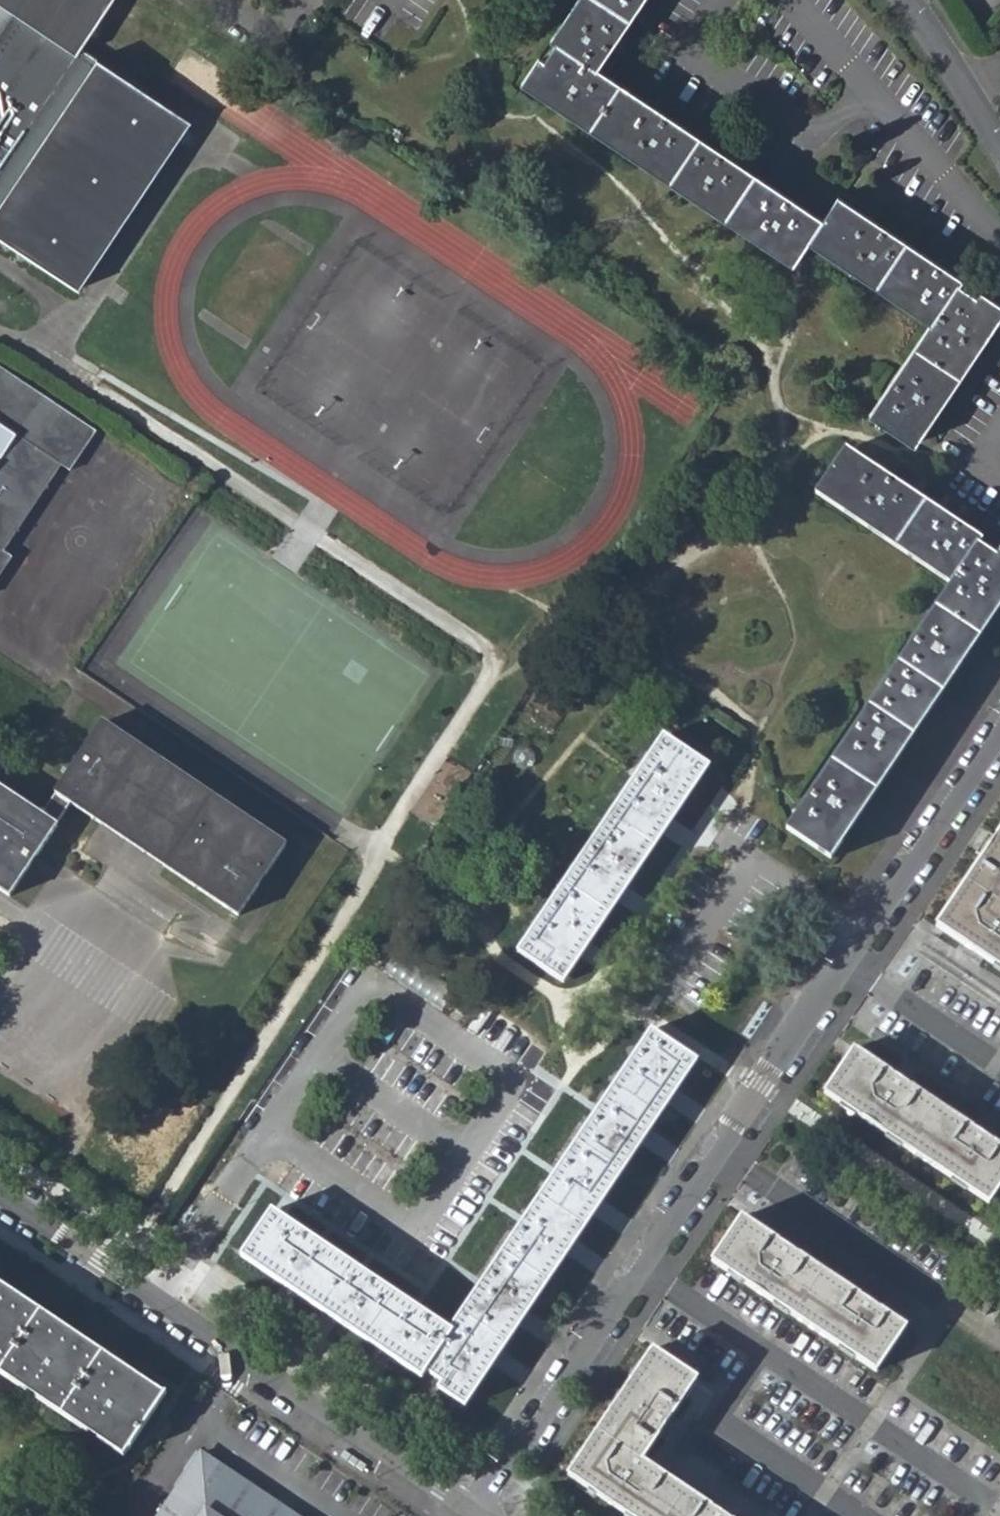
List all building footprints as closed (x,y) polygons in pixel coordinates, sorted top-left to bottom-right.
[(77,290),(191,124),(102,63),(139,6),(129,0),(0,0),(0,4),(15,14),(0,36),(0,239),(77,290)] [(915,446),(999,317),(999,305),(979,292),(970,305),(954,295),(963,281),(837,197),(821,220),(596,68),(642,0),(576,0),(549,40),(561,48),(549,66),(537,58),(520,83),(792,266),(807,244),(929,327),(869,417),(915,446)] [(12,558),(4,552),(62,467),(70,472),(95,434),(0,371),(0,577),(12,558)] [(784,832),(830,862),(999,610),(999,554),(991,566),(972,553),(980,540),(845,451),(814,496),(950,587),(784,832)] [(238,918),(286,846),(102,723),(39,815),(0,788),(0,893),(9,899),(72,807),(238,918)] [(517,953),(564,984),(708,768),(662,737),(517,953)] [(999,969),(999,831),(995,838),(988,834),(975,854),(982,858),(936,927),(999,969)] [(438,1390),(465,1408),(697,1062),(650,1031),(449,1331),(271,1212),(241,1258),(422,1380),(430,1368),(446,1378),(438,1390)] [(988,1205),(999,1186),(999,1149),(990,1143),(993,1139),(972,1124),(969,1128),(908,1088),(912,1083),(891,1069),(887,1074),(854,1051),(824,1095),(988,1205)] [(712,1263),(875,1372),(904,1328),(741,1220),(712,1263)] [(125,1454),(164,1396),(0,1286),(0,1371),(125,1454)] [(734,1514),(714,1500),(708,1508),(642,1462),(660,1436),(668,1441),(680,1422),(672,1417),(697,1381),(652,1351),(568,1477),(627,1515),(733,1515),(734,1514)] [(203,1454),(160,1515),(294,1515),(203,1454)]
